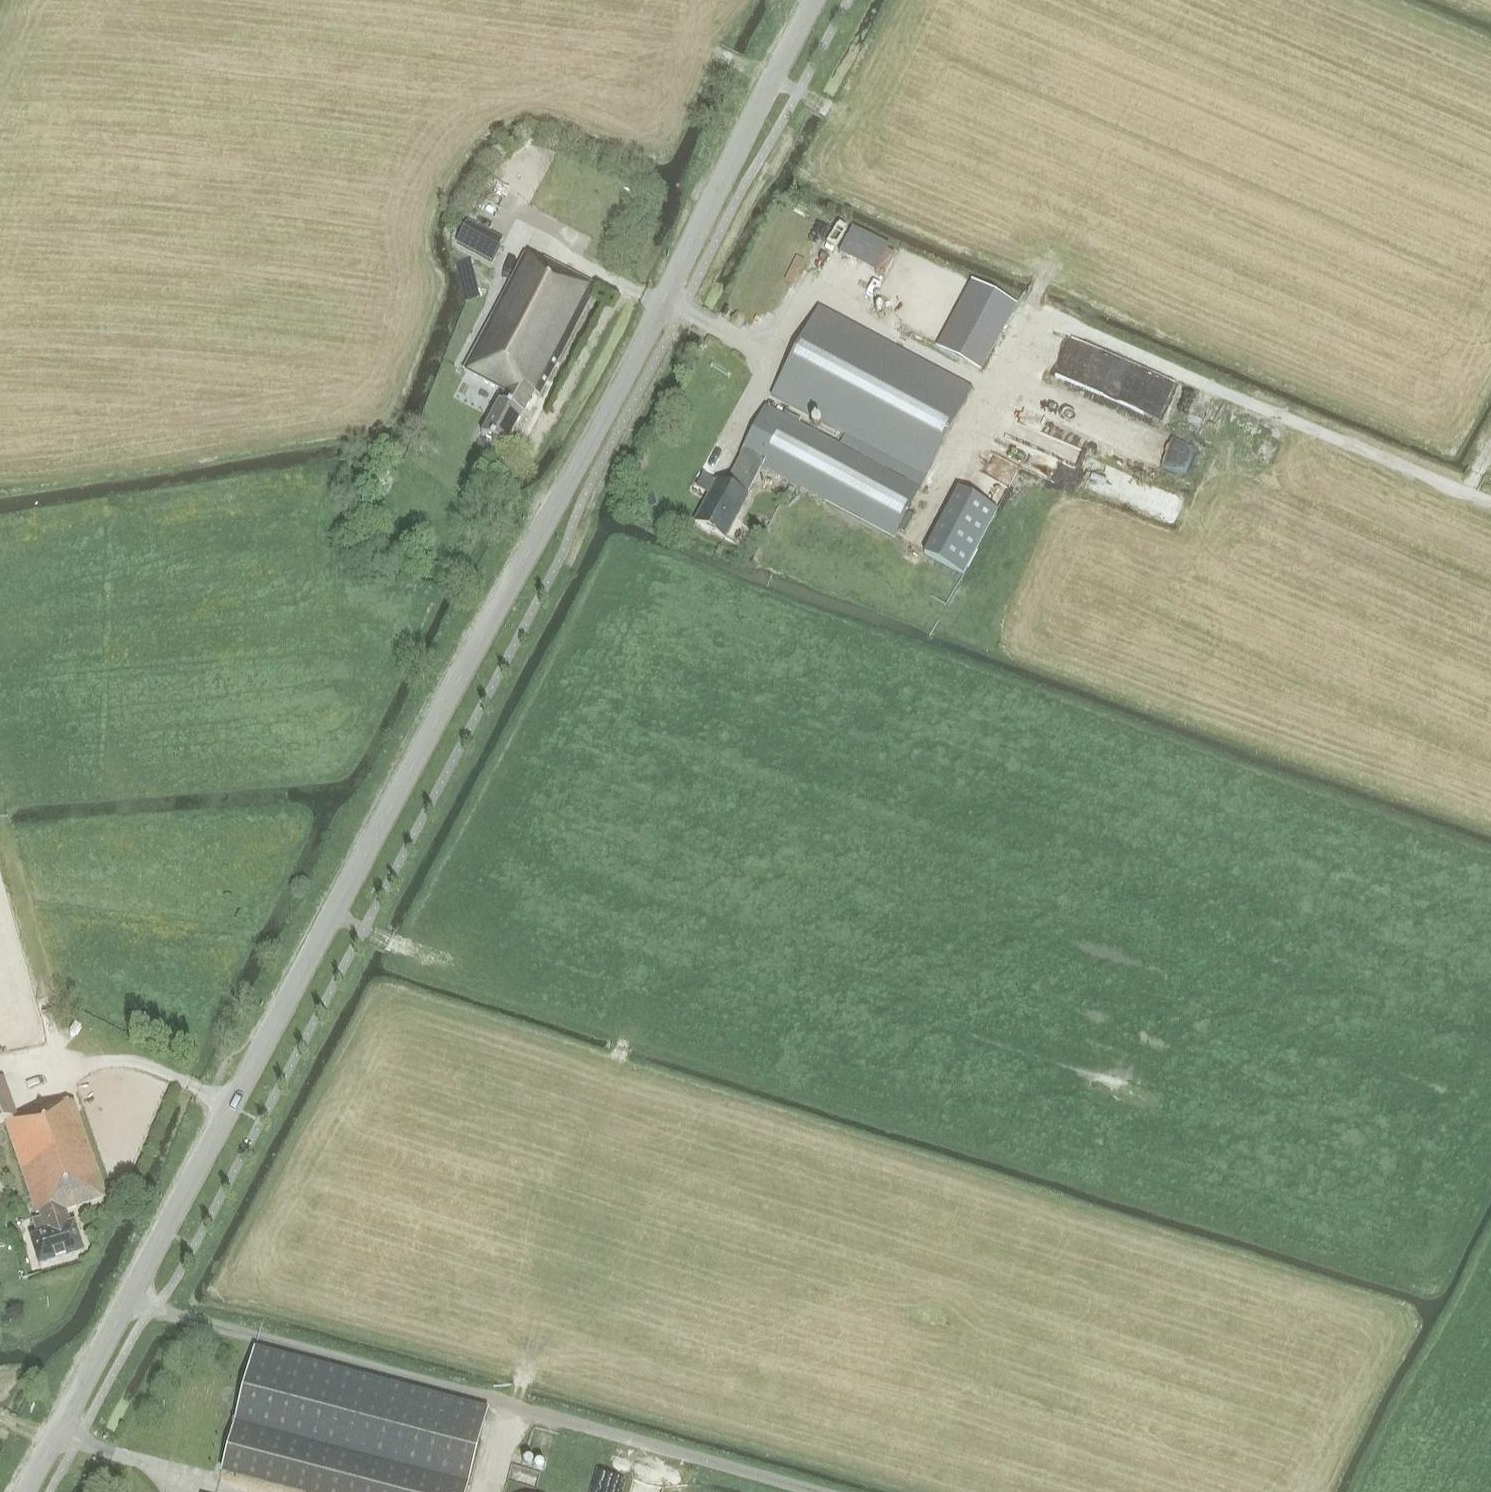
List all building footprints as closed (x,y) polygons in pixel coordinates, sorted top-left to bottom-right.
[(492,263),(501,248),(466,229),(458,245),(492,263)] [(596,286),(544,259),(542,263),(526,254),(464,370),(505,392),(482,436),(505,448),(534,393),(538,396),(596,286)] [(981,370),(1016,306),(972,282),(937,347),(981,370)] [(894,537),(973,390),(819,308),(772,396),(846,434),(840,444),(767,406),(740,455),(741,456),(725,485),(717,481),(695,523),(725,539),(747,497),(746,496),(762,466),(894,537)] [(1169,521),(1180,497),(1132,475),(1120,500),(1169,521)] [(963,574),(997,511),(958,490),(924,553),(963,574)] [(108,1198),(75,1101),(57,1107),(56,1103),(18,1115),(6,1077),(0,1078),(0,1122),(5,1120),(35,1214),(39,1213),(41,1218),(32,1221),(36,1234),(30,1236),(39,1266),(84,1252),(75,1223),(71,1224),(66,1211),(108,1198)] [(256,1347),(223,1474),(292,1491),(468,1491),(490,1409),(256,1347)]
